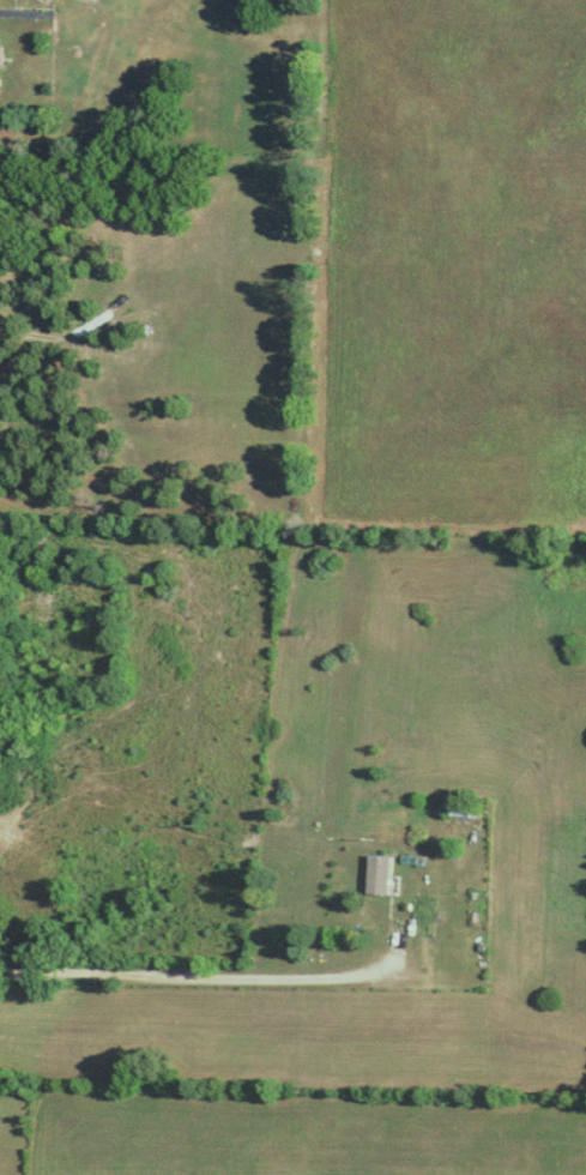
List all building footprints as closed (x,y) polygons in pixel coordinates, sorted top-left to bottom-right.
[(394,856),(373,855),(371,894),(392,895),(394,856)]
